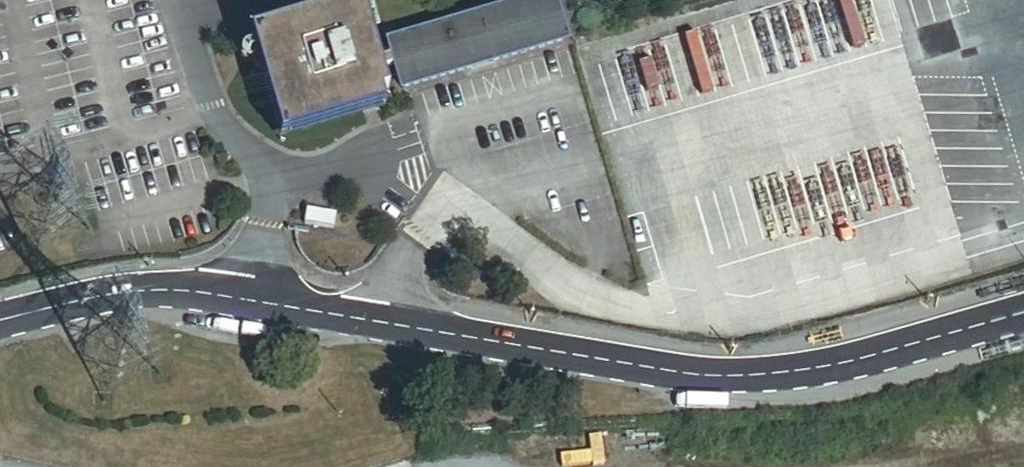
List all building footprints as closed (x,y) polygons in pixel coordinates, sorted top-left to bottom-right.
[(385,47),(389,58),(392,68),(399,88),(555,39),(543,0),(536,0),(514,7),(385,47)] [(392,68),(389,58),(371,63),(357,18),(344,23),(341,15),(250,43),(278,136),(368,108),(366,100),(380,95),(374,74),(392,68)]
